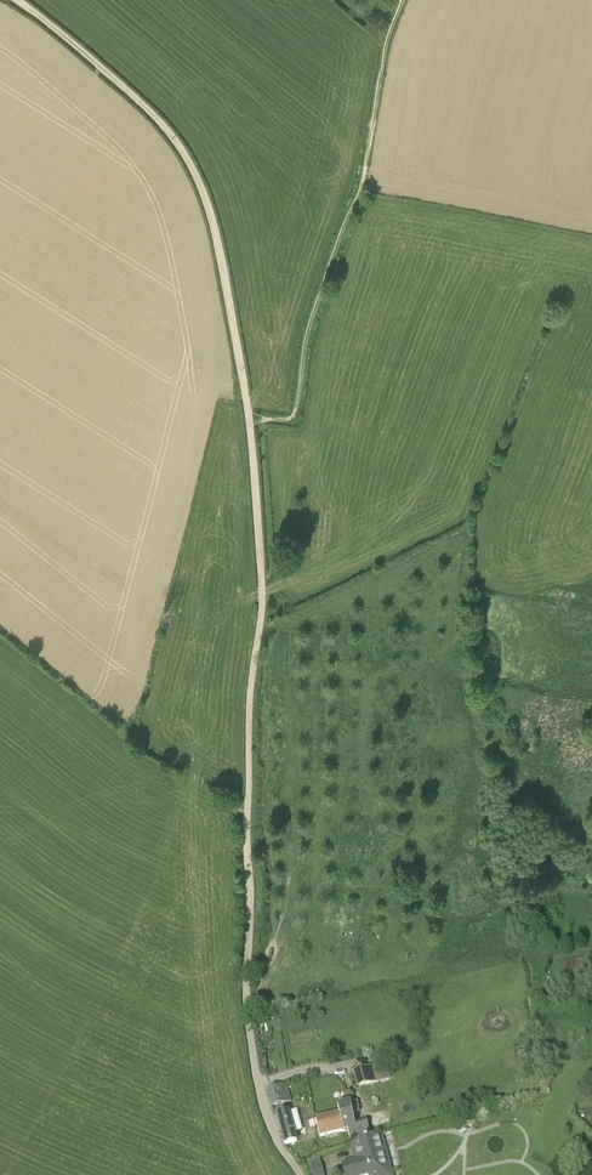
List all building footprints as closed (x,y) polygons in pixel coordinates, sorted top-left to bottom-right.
[(357,1088),(380,1082),(375,1066),(353,1072),(357,1088)] [(287,1083),(267,1089),(272,1106),(292,1100),(287,1083)] [(316,1119),(317,1125),(320,1137),(348,1130),(350,1139),(369,1133),(366,1122),(357,1124),(354,1114),(358,1112),(356,1103),(339,1107),(340,1114),(316,1119)] [(277,1115),(281,1130),(285,1145),(298,1141),(290,1112),(277,1115)] [(385,1149),(382,1137),(352,1145),(356,1163),(343,1166),(345,1174),(375,1174),(391,1171),(385,1149)] [(319,1155),(302,1162),(309,1174),(325,1174),(319,1155)]
